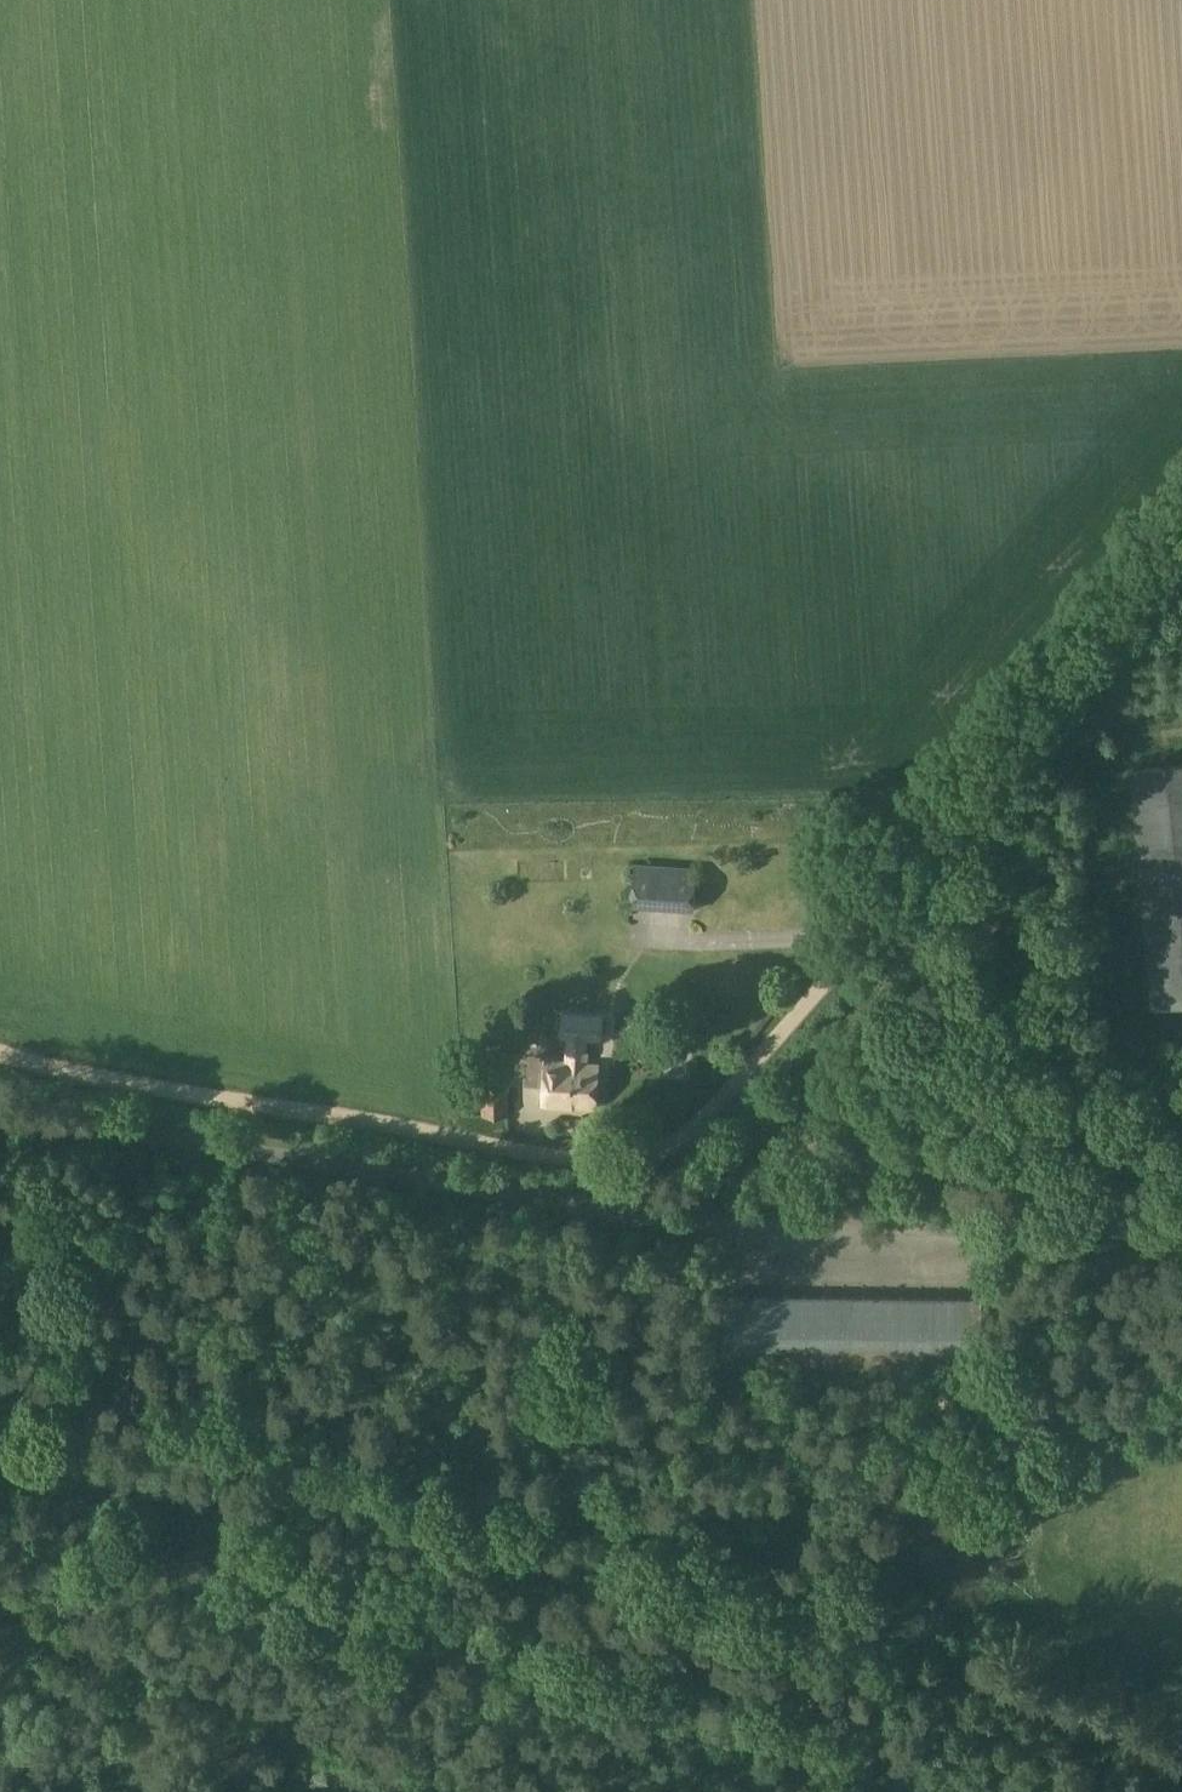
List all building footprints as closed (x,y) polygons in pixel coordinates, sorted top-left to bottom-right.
[(1133,771),(1155,1007),(1181,1005),(1181,766),(1133,771)] [(634,863),(632,907),(694,911),(696,867),(634,863)] [(566,1061),(547,1059),(544,1104),(545,1105),(573,1107),(573,1106),(596,1108),(599,1063),(584,1062),(586,1039),(600,1040),(601,1017),(564,1014),(562,1038),(568,1038),(566,1061)] [(480,1054),(481,1086),(482,1116),(508,1116),(508,1086),(501,1086),(500,1054),(480,1054)] [(575,1119),(574,1136),(592,1138),(593,1120),(575,1119)] [(725,1365),(747,1365),(979,1369),(980,1298),(726,1295),(725,1365)]
